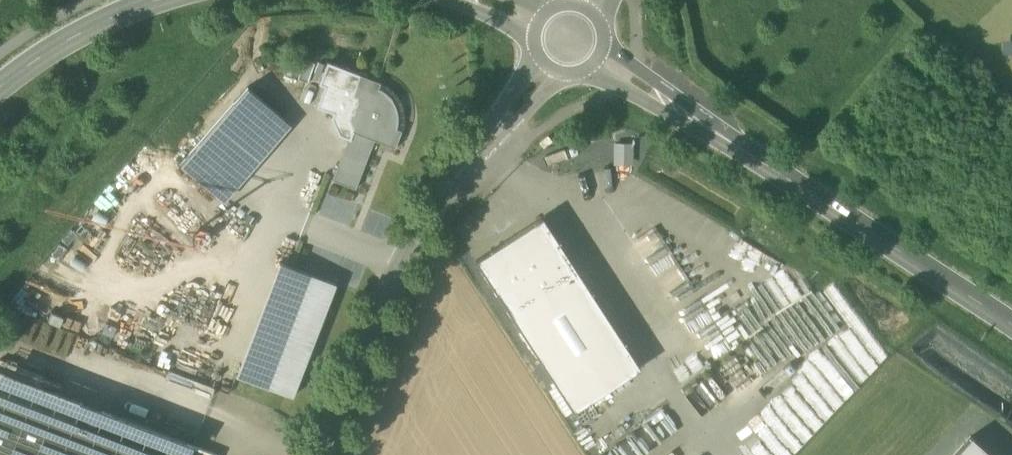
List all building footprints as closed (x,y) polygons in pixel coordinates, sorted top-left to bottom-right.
[(350,97),(360,75),(327,62),(318,84),(324,87),(316,107),(333,113),(331,118),(339,136),(348,139),(352,129),(348,119),(356,99),(350,97)] [(333,181),(356,189),(374,141),(395,148),(402,131),(397,129),(398,123),(397,112),(392,99),(385,92),(378,89),(380,83),(360,75),(350,97),(356,99),(348,119),(352,129),(348,139),(333,181)] [(180,165),(217,197),(285,119),(248,87),(180,165)] [(613,145),(614,165),(633,164),(632,143),(613,145)] [(610,162),(577,164),(579,188),(612,186),(610,162)] [(542,219),(476,261),(574,411),(640,369),(542,219)] [(236,374),(292,396),(335,284),(279,262),(236,374)] [(72,426),(81,403),(0,372),(0,398),(72,426)] [(193,447),(81,403),(72,426),(0,398),(0,454),(190,454),(193,447)] [(971,437),(955,454),(991,454),(971,437)] [(193,447),(190,454),(214,454),(193,447)]
